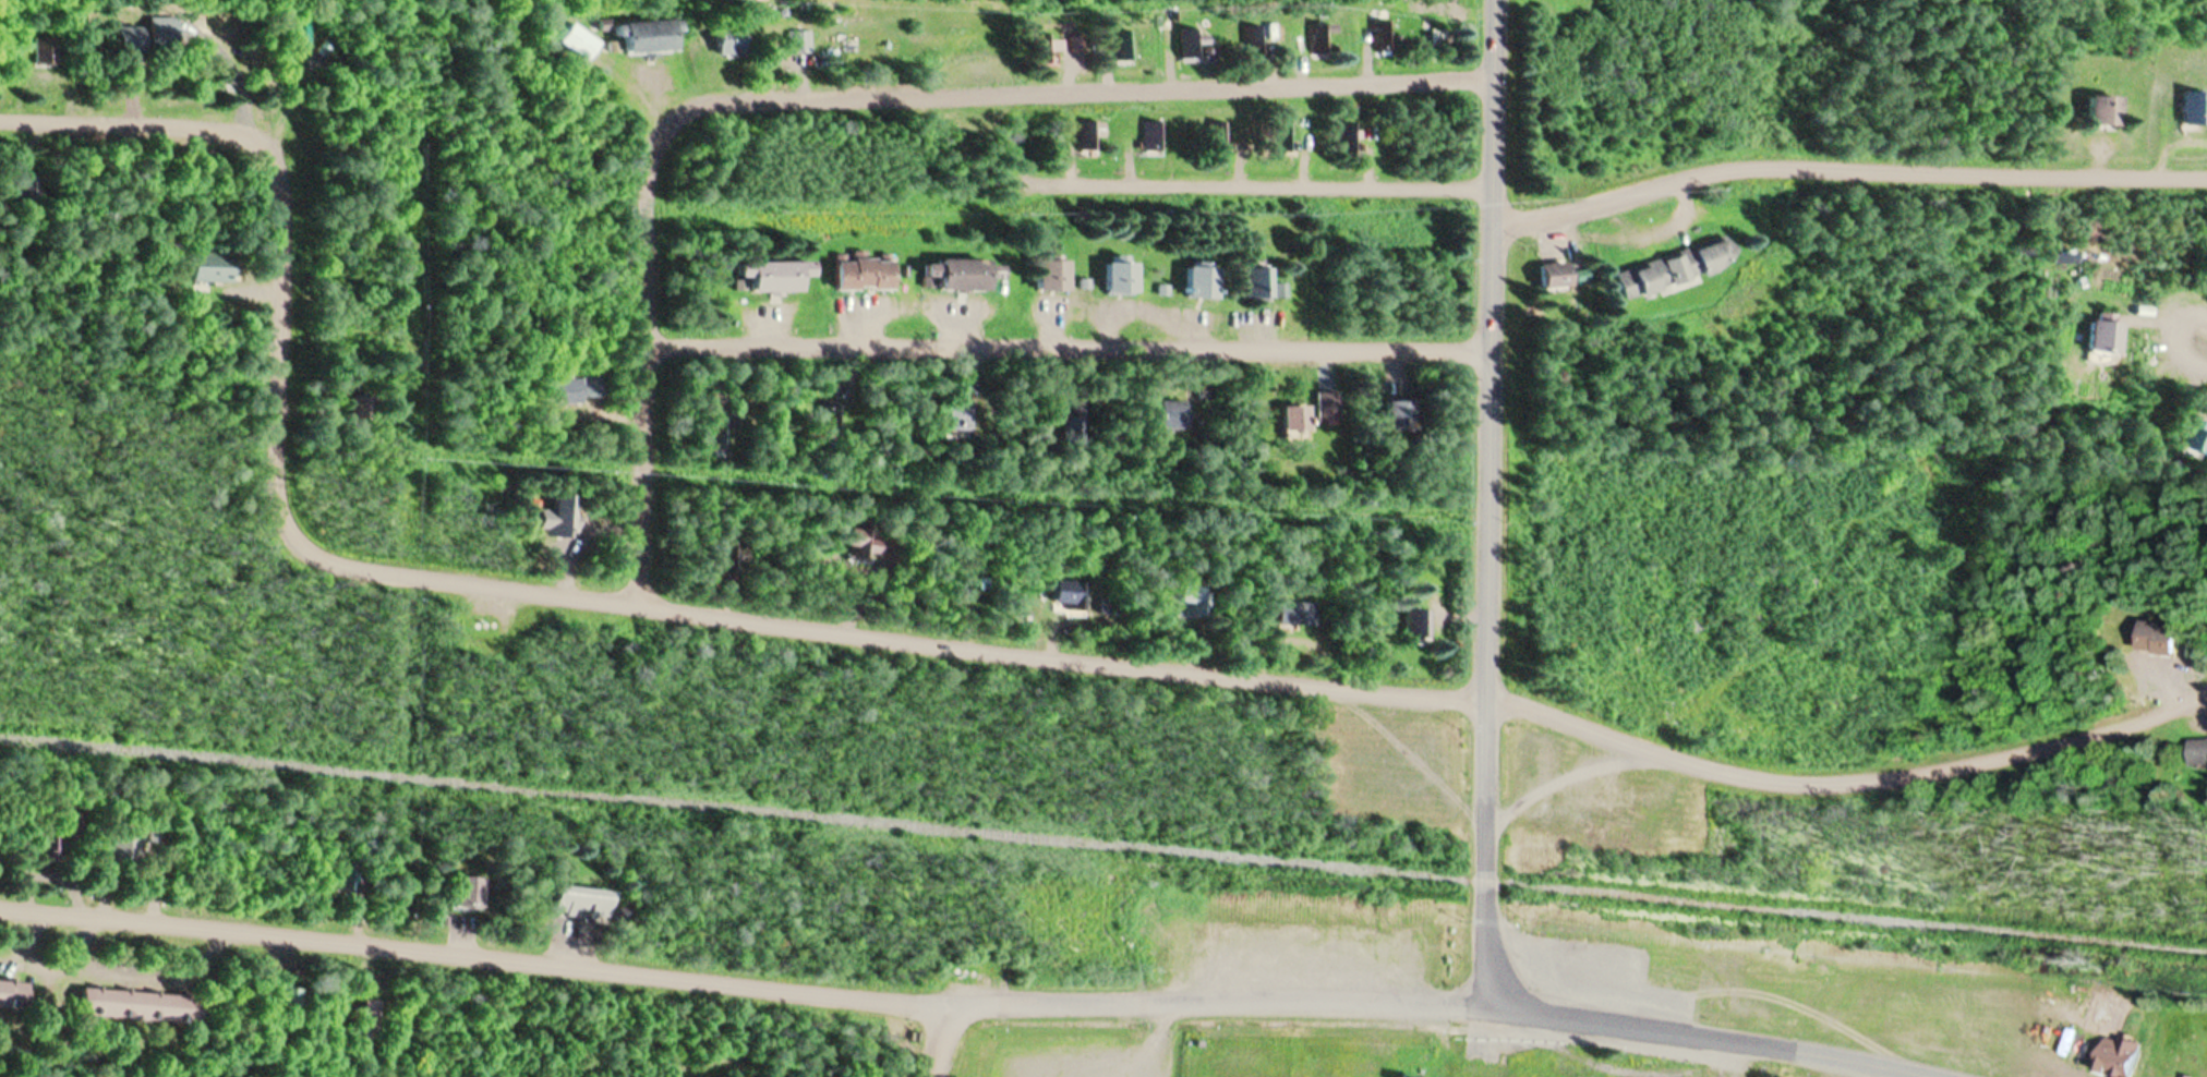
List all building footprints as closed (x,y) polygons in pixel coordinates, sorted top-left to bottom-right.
[(675,20),(618,22),(619,53),(677,51),(675,20)] [(1392,22),(1374,21),(1374,50),(1392,50),(1392,22)] [(561,40),(588,62),(603,44),(576,22),(561,40)] [(1329,59),(1329,24),(1309,24),(1309,59),(1329,59)] [(1249,56),(1265,56),(1265,25),(1249,26),(1249,56)] [(1201,28),(1179,28),(1179,59),(1201,59),(1201,28)] [(786,51),(811,52),(812,30),(786,30),(786,51)] [(1135,30),(1118,30),(1118,60),(1135,60),(1135,30)] [(1430,46),(1442,45),(1442,31),(1430,31),(1430,46)] [(109,33),(110,52),(138,51),(137,32),(109,33)] [(1040,35),(1040,64),(1058,64),(1058,35),(1040,35)] [(35,66),(55,66),(55,37),(35,37),(35,66)] [(740,53),(740,37),(714,37),(714,53),(740,53)] [(2205,90),(2183,90),(2183,123),(2205,123),(2205,90)] [(2116,95),(2085,95),(2085,124),(2116,124),(2116,95)] [(1085,122),(1085,151),(1103,151),(1103,122),(1085,122)] [(1166,151),(1166,122),(1148,122),(1148,151),(1166,151)] [(1215,150),(1231,150),(1231,122),(1215,122),(1215,150)] [(1294,122),(1275,122),(1275,152),(1294,152),(1294,122)] [(1360,123),(1345,123),(1345,152),(1360,152),(1360,123)] [(20,177),(20,204),(39,204),(39,177),(20,177)] [(1622,296),(1737,265),(1730,239),(1615,270),(1622,296)] [(227,253),(188,253),(188,282),(227,282),(227,253)] [(831,289),(890,289),(890,255),(852,255),(852,258),(831,258),(831,289)] [(983,290),(983,278),(999,278),(999,261),(921,259),(920,289),(983,290)] [(1034,291),(1066,291),(1066,259),(1034,259),(1034,291)] [(796,291),(796,275),(810,275),(810,260),(734,260),(734,291),(796,291)] [(1135,262),(1102,262),(1102,292),(1135,292),(1135,262)] [(1538,262),(1538,286),(1566,286),(1566,262),(1538,262)] [(1215,265),(1184,265),(1184,298),(1215,298),(1215,265)] [(1270,296),(1270,267),(1243,267),(1243,296),(1270,296)] [(2084,319),(2081,351),(2112,353),(2114,321),(2084,319)] [(599,376),(583,376),(583,397),(599,397),(599,376)] [(548,403),(575,403),(575,378),(548,378),(548,403)] [(1319,420),(1340,420),(1340,391),(1319,391),(1319,420)] [(368,418),(368,396),(351,396),(351,418),(368,418)] [(1414,399),(1384,399),(1384,428),(1414,428),(1414,399)] [(1185,429),(1185,401),(1155,401),(1155,429),(1185,429)] [(942,434),(967,434),(967,403),(942,403),(942,434)] [(1281,429),(1309,429),(1308,405),(1281,405),(1281,429)] [(1063,418),(1068,438),(1085,433),(1080,413),(1063,418)] [(2206,424),(2187,418),(2177,449),(2198,455),(2206,424)] [(574,536),(575,496),(552,496),(551,512),(534,512),(533,535),(574,536)] [(855,547),(855,561),(875,561),(875,530),(842,530),(842,547),(855,547)] [(718,568),(734,570),(738,541),(722,539),(718,568)] [(1093,584),(1052,580),(1049,605),(1090,609),(1093,584)] [(1192,599),(1192,612),(1201,612),(1201,588),(1191,588),(1191,599),(1192,599)] [(1279,602),(1279,625),(1314,625),(1314,602),(1279,602)] [(1402,640),(1426,640),(1426,610),(1402,610),(1402,640)] [(2173,654),(2176,624),(2139,621),(2136,651),(2173,654)] [(2187,765),(2206,765),(2206,739),(2187,739),(2187,765)] [(125,866),(137,840),(112,828),(100,854),(125,866)] [(61,836),(35,836),(35,864),(61,864),(61,836)] [(359,889),(355,864),(337,867),(341,892),(359,889)] [(479,910),(479,878),(448,878),(448,910),(479,910)] [(554,888),(552,916),(608,920),(610,891),(554,888)] [(0,980),(0,1007),(25,1008),(26,981),(0,980)] [(196,1025),(198,997),(79,989),(77,1016),(196,1025)] [(359,1038),(377,1038),(377,1001),(359,1001),(359,1038)] [(2135,1043),(2101,1034),(2091,1071),(2112,1076),(2125,1076),(2135,1043)]
